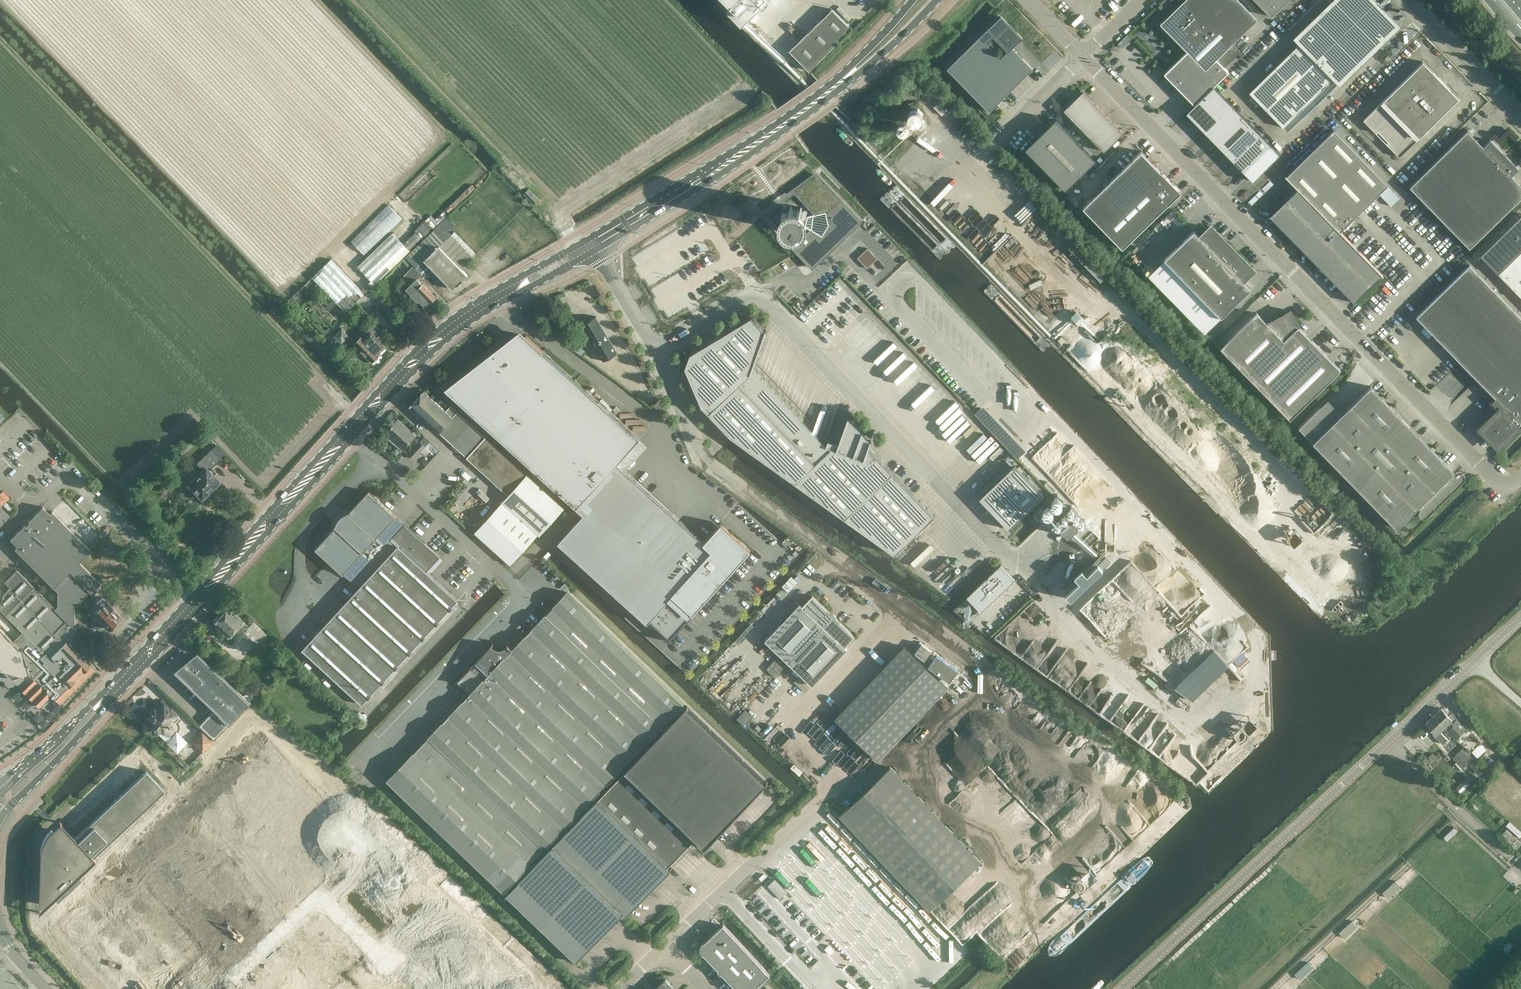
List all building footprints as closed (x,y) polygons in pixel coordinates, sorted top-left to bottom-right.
[(731,4),(727,9),(742,24),(767,0),(727,0),(731,4)] [(1191,0),(1184,0),(1160,23),(1171,34),(1168,37),(1174,43),(1176,40),(1205,69),(1216,59),(1223,67),(1240,51),(1232,43),(1191,0)] [(1171,12),(1182,0),(1163,0),(1161,2),(1171,12)] [(1232,43),(1257,19),(1238,0),(1191,0),(1232,43)] [(1402,29),(1373,0),(1335,0),(1292,43),(1298,49),(1249,96),(1283,130),(1332,82),(1339,90),(1402,29)] [(1271,16),(1287,0),(1255,0),(1271,16)] [(838,31),(846,23),(832,8),(789,51),(809,70),(844,36),(841,33),(841,34),(838,31)] [(1022,38),(1000,16),(947,68),(989,111),(1032,69),(1012,47),(1022,38)] [(841,33),(844,36),(852,28),(846,23),(838,31),(841,34),(841,33)] [(1399,157),(1459,98),(1423,61),(1363,120),(1399,157)] [(1253,179),(1280,153),(1214,85),(1187,111),(1253,179)] [(1083,91),(1063,110),(1104,151),(1123,132),(1083,91)] [(921,120),(923,113),(918,107),(916,101),(909,103),(910,109),(908,117),(913,122),(921,120)] [(1065,189),(1095,160),(1056,119),(1026,148),(1065,189)] [(1272,213),(1313,256),(1316,253),(1359,297),(1382,274),(1340,231),(1387,185),(1333,130),(1286,176),(1297,188),(1272,213)] [(1520,197),(1520,186),(1511,175),(1513,173),(1513,174),(1518,168),(1490,139),(1485,144),(1485,145),(1483,146),(1467,130),(1409,187),(1469,248),(1520,197)] [(1123,248),(1181,192),(1141,151),(1083,207),(1123,248)] [(783,221),(781,221),(781,222),(783,222),(784,222),(788,228),(787,230),(788,231),(789,229),(790,229),(796,230),(796,231),(797,230),(797,233),(799,232),(798,230),(798,229),(804,225),(804,226),(811,230),(793,247),(798,252),(812,267),(834,246),(834,243),(839,238),(841,240),(861,222),(817,173),(794,190),(816,214),(808,216),(808,215),(806,216),(806,215),(805,215),(802,210),(802,209),(803,207),(802,207),(801,209),(800,208),(800,209),(793,208),(793,207),(792,205),(791,205),(792,207),(791,208),(788,210),(786,212),(785,212),(783,211),(783,212),(784,213),(785,214),(784,220),(783,220),(783,221)] [(529,188),(523,193),(533,203),(539,198),(529,188)] [(388,204),(351,240),(365,254),(402,218),(388,204)] [(447,216),(444,212),(435,220),(431,216),(414,232),(421,239),(424,236),(425,236),(447,216)] [(414,265),(422,274),(424,275),(427,272),(441,286),(446,281),(453,289),(468,275),(462,268),(476,254),(454,231),(446,239),(440,232),(453,220),(449,215),(406,256),(414,265)] [(652,255),(686,234),(682,228),(685,227),(683,223),(646,244),(652,255)] [(1221,317),(1250,288),(1241,279),(1251,269),(1211,227),(1200,237),(1194,230),(1164,259),(1221,317)] [(357,266),(371,280),(375,284),(410,250),(392,232),(357,266)] [(1497,273),(1520,297),(1520,250),(1497,273)] [(364,293),(331,258),(312,276),(345,311),(364,293)] [(422,274),(414,265),(404,274),(412,283),(406,288),(411,293),(410,294),(418,301),(424,307),(430,301),(431,302),(437,296),(423,282),(423,283),(418,278),(422,274)] [(1480,428),(1498,447),(1517,428),(1516,426),(1519,423),(1520,424),(1520,318),(1469,265),(1416,316),(1460,362),(1463,358),(1480,375),(1477,379),(1495,397),(1490,401),(1489,400),(1495,407),(1495,406),(1499,410),(1480,428)] [(1267,323),(1256,312),(1220,348),(1290,419),(1340,370),(1298,326),(1299,326),(1290,310),(1267,323)] [(603,361),(618,352),(617,352),(596,317),(597,316),(582,324),(582,325),(583,324),(604,360),(603,360),(603,361)] [(731,436),(895,553),(935,515),(869,447),(871,440),(870,440),(869,443),(860,440),(863,431),(862,431),(862,432),(848,420),(849,418),(848,418),(836,450),(826,447),(829,440),(828,440),(824,451),(822,450),(824,446),(816,443),(817,439),(809,436),(810,431),(802,428),(803,424),(795,421),(797,417),(788,414),(790,409),(781,406),(783,402),(775,399),(776,395),(768,392),(769,387),(761,384),(762,380),(754,377),(751,373),(766,330),(765,329),(765,330),(752,316),(690,354),(685,367),(702,405),(731,436)] [(374,361),(378,358),(378,355),(378,354),(377,353),(385,346),(379,341),(383,337),(380,334),(382,332),(374,324),(373,324),(369,319),(367,322),(371,326),(368,329),(370,331),(363,338),(361,336),(354,343),(371,361),(374,361)] [(347,335),(341,329),(334,335),(340,342),(347,335)] [(510,354),(501,347),(502,346),(501,345),(445,388),(570,501),(584,514),(558,542),(647,622),(650,620),(654,623),(651,626),(668,641),(751,550),(738,538),(737,539),(729,531),(724,537),(716,530),(717,529),(716,529),(704,542),(617,463),(640,438),(526,335),(525,336),(526,336),(510,354)] [(1298,428),(1396,528),(1417,507),(1426,516),(1463,480),(1370,385),(1334,421),(1320,406),(1298,428)] [(447,411),(444,408),(424,390),(409,406),(507,494),(526,473),(451,406),(447,411)] [(402,450),(414,436),(397,419),(385,432),(397,443),(396,444),(402,450)] [(194,444),(188,438),(177,449),(183,455),(194,444)] [(413,458),(423,447),(419,443),(409,454),(413,458)] [(439,450),(431,443),(425,450),(433,457),(439,450)] [(221,459),(210,448),(199,459),(197,458),(188,467),(196,475),(186,485),(189,488),(188,489),(193,494),(194,493),(198,497),(206,490),(209,493),(212,494),(216,490),(215,487),(212,484),(217,479),(209,471),(221,459)] [(979,498),(1009,529),(1044,495),(1023,473),(1025,471),(1020,466),(1017,468),(1015,464),(979,498)] [(511,565),(538,534),(540,536),(564,508),(527,475),(475,533),(511,565)] [(2,504),(10,496),(3,489),(0,492),(0,502),(2,504)] [(439,556),(404,523),(368,490),(316,547),(357,585),(358,584),(360,586),(302,648),(362,703),(457,599),(426,570),(439,556)] [(1054,518),(1067,534),(1085,519),(1073,503),(1054,518)] [(1,670),(0,673),(0,680),(4,681),(3,683),(14,685),(14,683),(19,685),(18,686),(39,706),(51,694),(60,703),(95,667),(66,638),(76,628),(71,623),(73,620),(76,606),(91,591),(90,590),(99,580),(78,559),(90,548),(50,509),(48,511),(41,504),(26,519),(27,520),(24,523),(23,522),(8,537),(15,544),(13,546),(56,589),(56,603),(54,606),(16,568),(4,580),(9,585),(2,592),(0,600),(0,608),(31,640),(28,643),(18,646),(0,627),(0,669),(1,670)] [(9,516),(0,506),(0,525),(9,516)] [(967,596),(968,597),(981,611),(1015,579),(1001,564),(995,570),(967,596)] [(473,693),(390,779),(505,891),(686,703),(571,592),(517,647),(512,642),(510,644),(508,645),(505,646),(502,646),(499,645),(496,643),(474,666),(461,681),(473,693)] [(768,641),(792,663),(837,616),(816,596),(806,607),(803,604),(768,641)] [(114,622),(119,618),(99,598),(94,603),(97,606),(90,613),(92,615),(88,619),(88,624),(95,630),(101,631),(105,627),(107,630),(107,629),(111,629),(114,626),(114,623),(115,622),(114,622)] [(243,632),(243,633),(256,645),(265,635),(252,622),(248,627),(242,621),(227,607),(213,623),(228,637),(237,627),(243,632)] [(858,637),(837,616),(792,663),(815,686),(850,650),(848,647),(858,637)] [(907,647),(838,719),(881,760),(950,688),(907,647)] [(1214,647),(1177,683),(1191,699),(1229,663),(1214,647)] [(929,664),(959,686),(967,676),(937,654),(929,664)] [(213,738),(248,701),(208,663),(207,665),(196,655),(179,670),(187,678),(186,680),(214,707),(198,724),(213,738)] [(278,668),(285,661),(278,655),(271,662),(278,668)] [(349,707),(352,703),(326,680),(323,683),(349,707)] [(963,681),(954,693),(965,700),(974,688),(963,681)] [(149,726),(156,732),(166,741),(165,742),(176,752),(186,741),(175,732),(170,737),(168,735),(173,729),(165,722),(169,718),(174,722),(179,716),(163,701),(157,708),(156,707),(154,708),(153,708),(146,716),(152,722),(149,726)] [(673,869),(668,865),(696,836),(705,845),(767,781),(689,707),(508,894),(578,961),(623,915),(626,918),(673,869)] [(1441,708),(1433,715),(1444,726),(1455,737),(1465,728),(1451,713),(1449,716),(1441,708)] [(1251,714),(1244,721),(1248,725),(1255,719),(1251,714)] [(1444,726),(1433,715),(1426,723),(1434,731),(1432,733),(1436,737),(1437,737),(1443,744),(1448,739),(1440,730),(1444,726)] [(202,752),(213,740),(203,730),(191,742),(202,752)] [(260,731),(240,750),(242,753),(248,747),(252,752),(267,738),(260,731)] [(1459,752),(1468,762),(1472,758),(1463,749),(1459,752)] [(1473,776),(1475,778),(1483,770),(1474,761),(1470,766),(1476,772),(1473,776)] [(222,765),(135,849),(171,849),(167,856),(166,852),(162,853),(168,871),(174,866),(178,870),(178,853),(174,857),(172,850),(179,847),(181,853),(179,854),(185,857),(191,852),(200,861),(204,857),(204,863),(207,865),(212,860),(204,856),(223,856),(217,850),(220,847),(216,847),(226,826),(203,815),(211,798),(222,798),(222,765)] [(893,768),(842,816),(931,911),(982,863),(893,768)] [(40,850),(39,853),(37,913),(95,859),(92,856),(164,789),(146,770),(74,837),(59,821),(50,829),(49,831),(47,833),(45,835),(44,837),(43,840),(42,842),(41,845),(40,847),(40,850)] [(362,839),(377,823),(411,855),(416,849),(421,854),(425,850),(368,797),(341,827),(351,836),(355,832),(362,839)] [(810,875),(813,879),(811,881),(815,886),(822,880),(834,892),(839,887),(824,872),(825,871),(813,858),(813,859),(804,849),(770,881),(760,890),(763,893),(773,884),(778,890),(786,883),(793,891),(810,875)] [(1073,883),(1081,890),(1097,873),(1089,865),(1073,883)] [(1383,891),(1388,897),(1402,885),(1396,879),(1383,891)] [(1353,919),(1339,930),(1344,936),(1358,925),(1353,919)] [(772,974),(725,925),(706,942),(705,941),(704,942),(703,943),(703,944),(702,946),(700,948),(702,951),(703,952),(703,953),(704,954),(705,955),(706,954),(720,970),(719,971),(722,974),(724,973),(736,986),(734,987),(736,988),(756,988),(772,974)] [(1295,972),(1300,977),(1313,966),(1308,960),(1295,972)] [(667,979),(656,988),(677,988),(667,979)]
